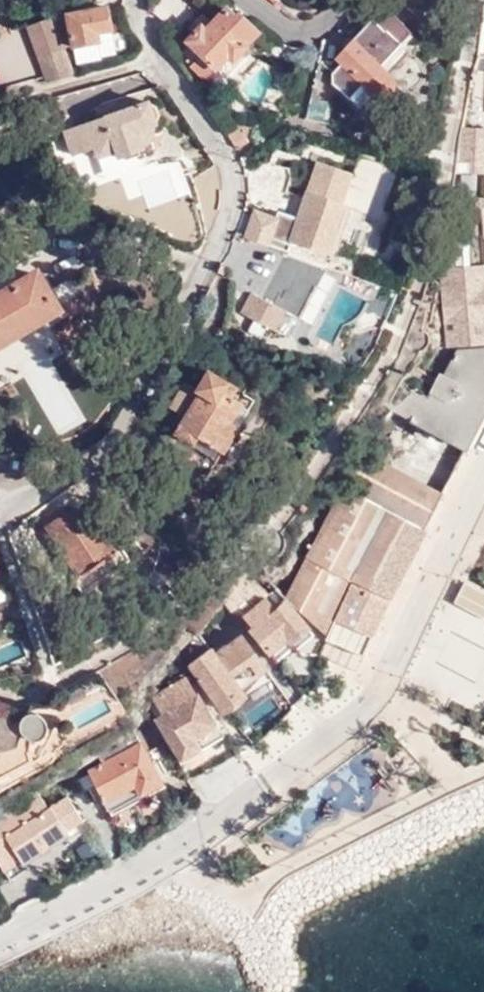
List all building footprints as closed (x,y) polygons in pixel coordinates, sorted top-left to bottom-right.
[(380,0),(359,0),(359,2),(370,12),(366,16),(372,22),(336,58),(340,62),(331,71),(319,58),(311,97),(315,101),(332,83),(345,95),(359,81),(367,89),(369,91),(372,94),(376,96),(379,96),(383,94),(386,92),(388,89),(390,85),(391,81),(390,77),(387,73),(385,70),(377,62),(399,40),(410,29),(380,0)] [(99,44),(97,35),(111,32),(108,10),(68,16),(74,49),(99,44)] [(193,35),(181,48),(185,51),(183,53),(189,59),(185,63),(207,84),(218,72),(221,74),(246,47),(245,46),(257,33),(239,16),(237,18),(227,10),(218,19),(213,14),(210,18),(204,13),(188,29),(193,35)] [(75,78),(52,17),(24,28),(45,82),(75,78)] [(99,44),(74,49),(76,66),(100,62),(99,59),(115,55),(111,32),(97,35),(99,44)] [(406,48),(399,40),(377,62),(385,70),(406,48)] [(289,86),(308,47),(298,49),(285,45),(282,43),(266,75),(289,86)] [(359,81),(345,95),(353,103),(367,89),(359,81)] [(42,123),(55,119),(49,104),(37,108),(42,123)] [(76,129),(65,132),(73,156),(94,150),(98,160),(118,153),(120,158),(143,150),(142,145),(144,145),(148,144),(151,141),(153,138),(154,131),(155,124),(158,117),(156,108),(149,104),(118,114),(117,108),(103,113),(105,119),(76,129)] [(65,132),(76,129),(70,115),(55,119),(60,134),(65,132)] [(47,138),(60,134),(55,119),(42,123),(47,138)] [(227,132),(238,149),(251,141),(241,124),(227,132)] [(280,207),(292,170),(260,159),(248,197),(280,207)] [(258,212),(249,238),(256,240),(270,245),(278,224),(296,230),(290,252),(318,262),(328,266),(351,206),(346,204),(356,173),(322,160),(301,218),(280,211),(277,219),(258,212)] [(137,216),(169,185),(151,167),(119,198),(137,216)] [(452,203),(448,226),(434,272),(444,280),(460,279),(462,309),(483,307),(483,201),(452,203)] [(290,252),(270,245),(256,240),(227,307),(237,312),(232,323),(250,332),(254,322),(285,336),(318,262),(290,252)] [(294,340),(328,266),(318,262),(285,336),(294,340)] [(376,291),(334,270),(302,334),(344,355),(350,344),(367,352),(394,297),(378,289),(376,291)] [(65,311),(41,274),(0,300),(0,352),(65,311)] [(470,449),(483,422),(483,349),(463,350),(446,379),(442,377),(440,381),(438,380),(433,387),(437,389),(430,399),(413,393),(397,410),(470,449)] [(198,389),(185,382),(170,407),(197,424),(187,441),(229,466),(266,406),(209,371),(198,389)] [(344,486),(427,529),(445,495),(363,452),(344,486)] [(390,599),(427,529),(344,486),(282,594),(326,636),(352,582),(354,582),(390,599)] [(37,510),(42,517),(64,502),(59,495),(37,510)] [(73,515),(64,502),(42,517),(71,559),(65,562),(85,592),(91,587),(82,574),(125,546),(114,529),(108,534),(93,512),(86,518),(78,516),(76,514),(73,515)] [(125,546),(82,574),(91,587),(133,558),(125,546)] [(290,644),(309,630),(282,594),(272,601),(268,596),(272,594),(260,578),(227,602),(234,611),(248,615),(256,626),(255,627),(278,658),(293,648),(290,644)] [(339,647),(363,657),(390,599),(354,582),(328,639),(339,647)] [(464,585),(455,604),(483,617),(483,594),(464,585)] [(246,635),(219,654),(202,629),(186,646),(196,660),(194,662),(227,708),(256,688),(262,695),(280,683),(246,635)] [(290,644),(293,648),(295,650),(296,651),(315,637),(309,630),(290,644)] [(293,648),(278,658),(280,661),(295,650),(293,648)] [(186,677),(183,672),(170,680),(172,684),(186,677)] [(197,692),(196,693),(186,677),(172,684),(151,707),(182,758),(184,759),(188,765),(193,766),(203,760),(204,756),(203,753),(201,750),(224,735),(197,692)] [(34,761),(24,741),(26,741),(30,740),(34,738),(37,735),(39,731),(40,727),(40,723),(38,719),(36,715),(32,713),(28,712),(24,711),(20,712),(19,715),(13,718),(10,712),(0,713),(0,779),(34,761)] [(126,739),(131,750),(118,757),(90,772),(92,775),(82,780),(88,791),(98,785),(110,808),(140,792),(141,794),(162,782),(153,764),(162,759),(156,747),(147,752),(144,747),(163,736),(155,723),(126,739)] [(118,757),(131,750),(126,739),(113,746),(118,757)] [(58,786),(69,804),(72,802),(74,805),(90,795),(88,791),(82,780),(79,774),(58,786)] [(140,792),(110,808),(114,815),(165,787),(162,782),(141,794),(140,792)] [(74,805),(72,802),(69,804),(34,823),(27,811),(0,825),(0,857),(12,880),(31,870),(28,863),(71,840),(75,845),(93,835),(74,805)]
